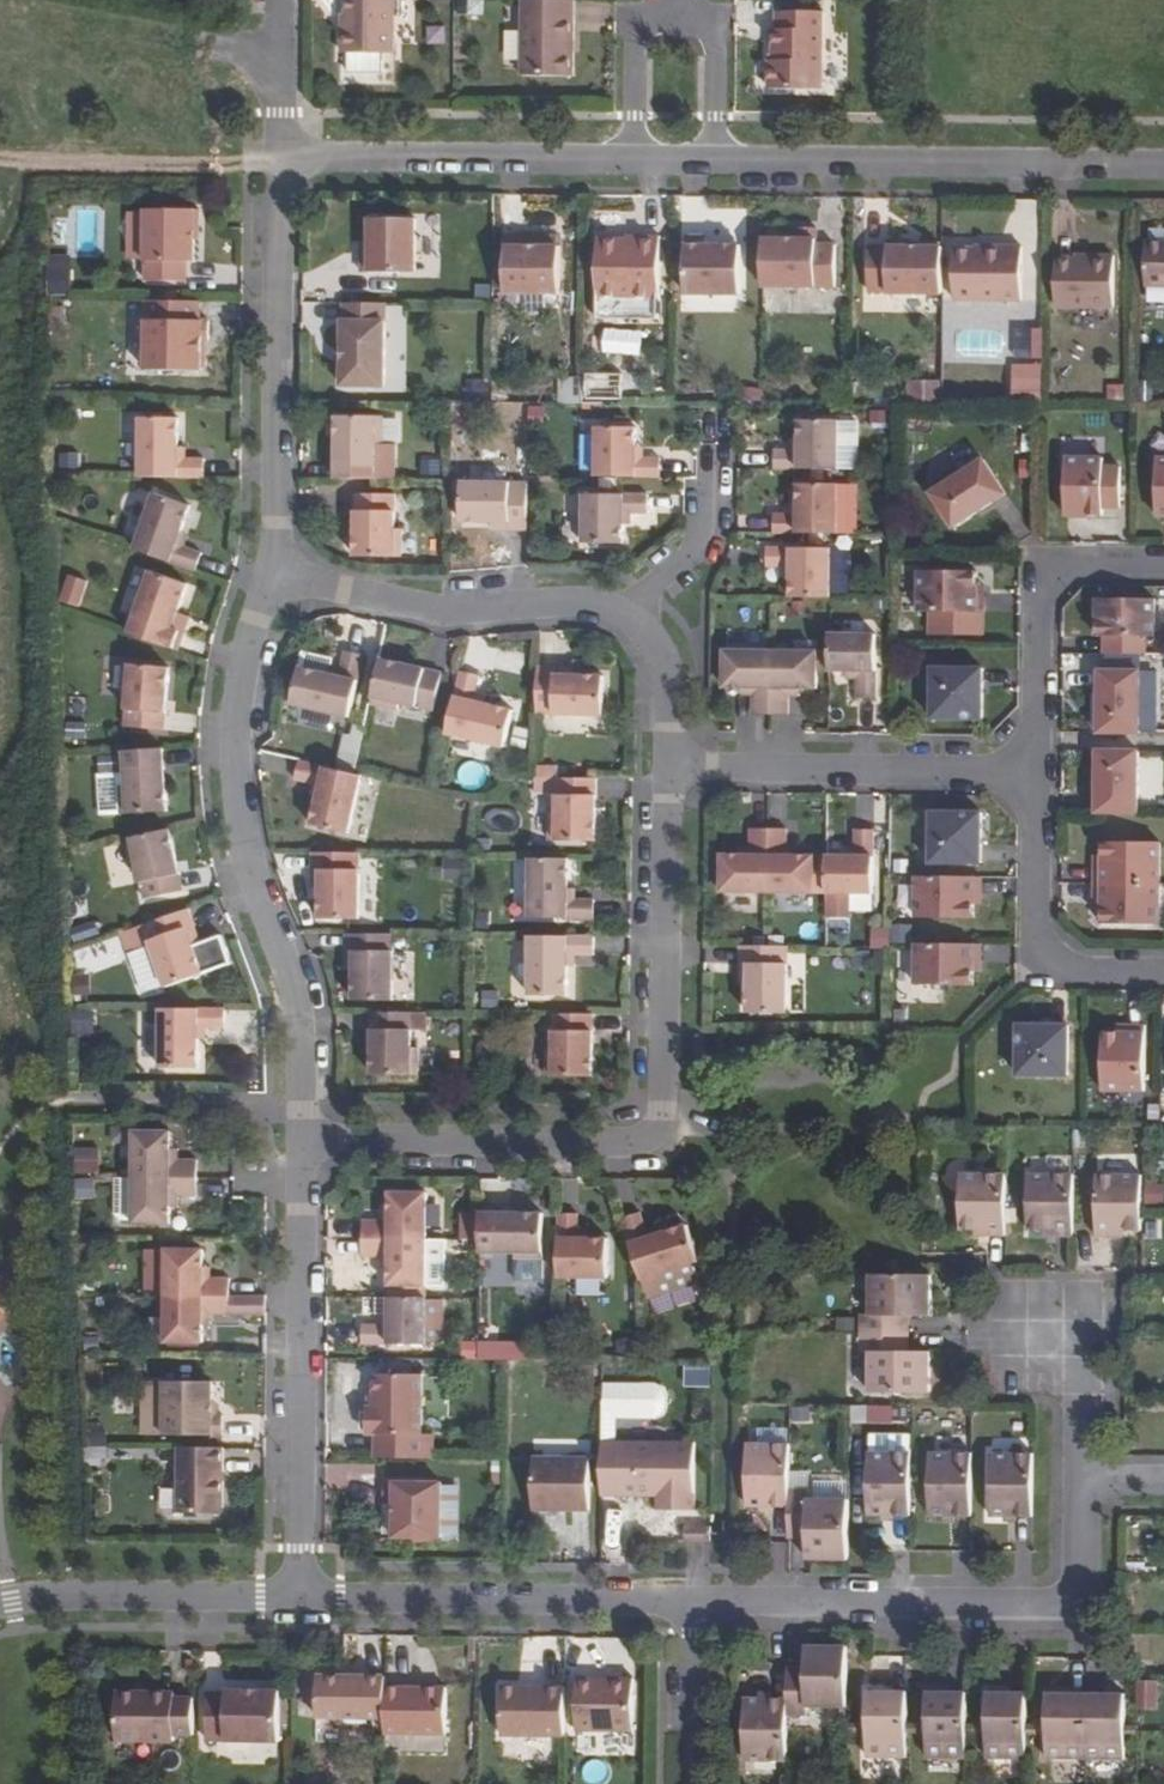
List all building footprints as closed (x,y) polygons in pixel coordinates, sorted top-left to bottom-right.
[(345,17),(345,29),(340,29),(340,54),(392,55),(393,0),(345,0),(345,17)] [(521,77),(572,77),(572,53),(569,52),(569,41),(572,41),(573,0),(522,0),(521,77)] [(769,62),(768,90),(821,90),(822,13),(776,12),(776,30),(772,30),(772,50),(772,62),(769,62)] [(99,254),(100,208),(74,207),(73,253),(99,254)] [(198,211),(146,211),(145,277),(145,282),(185,282),(185,263),(194,262),(194,243),(194,233),(198,233),(198,211)] [(145,277),(145,215),(132,214),(131,278),(145,277)] [(361,252),(361,274),(415,274),(415,220),(369,220),(369,242),(369,252),(361,252)] [(796,240),(762,240),(762,288),(835,288),(835,246),(816,246),(816,229),(796,229),(796,240)] [(525,238),(505,238),(504,294),(558,294),(558,248),(555,248),(524,248),(525,238)] [(555,238),(525,238),(524,248),(555,248),(555,238)] [(597,241),(596,316),(658,316),(658,239),(637,239),(637,241),(637,246),(625,246),(625,241),(597,241)] [(705,239),(685,239),(684,295),(739,296),(739,247),(705,247),(705,239)] [(941,295),(942,248),(908,247),(908,241),(888,241),(887,247),(868,247),(868,292),(887,293),(887,294),(941,295)] [(369,242),(361,242),(361,252),(369,252),(369,242)] [(1146,243),(1145,287),(1163,287),(1163,243),(1146,243)] [(983,250),(954,250),(953,301),(1021,302),(1022,248),(983,248),(983,250)] [(49,258),(49,294),(77,293),(77,257),(49,258)] [(1055,308),(1113,308),(1113,261),(1114,257),(1088,257),(1088,260),(1055,260),(1055,308)] [(474,305),(492,305),(492,293),(474,293),(474,305)] [(199,303),(145,302),(145,372),(201,372),(202,341),(208,341),(208,322),(199,321),(199,303)] [(384,304),(342,303),(342,321),(341,321),(341,387),(384,387),(384,304)] [(491,404),(509,404),(509,378),(492,378),(492,381),(491,399),(491,404)] [(491,399),(492,381),(480,381),(479,399),(491,399)] [(581,405),(605,405),(605,381),(581,381),(581,405)] [(907,407),(940,408),(940,383),(908,383),(907,407)] [(1012,408),(1036,408),(1036,385),(1012,385),(1012,408)] [(382,445),(382,418),(336,417),(336,451),(341,451),(341,459),(336,459),(336,480),(375,480),(375,445),(382,445)] [(177,418),(139,418),(139,478),(203,478),(203,460),(184,460),(177,460),(177,448),(177,418)] [(774,452),(774,470),(837,471),(837,422),(798,421),(798,440),(798,452),(791,452),(774,452)] [(596,478),(659,478),(659,460),(642,460),(635,459),(635,448),(635,429),(596,429),(596,478)] [(1102,459),(1065,459),(1064,510),(1085,510),(1085,517),(1102,517),(1102,509),(1119,509),(1120,469),(1102,468),(1102,459)] [(982,460),(930,494),(952,529),(1004,495),(982,460)] [(1156,460),(1156,510),(1163,510),(1163,460),(1156,460)] [(508,531),(526,531),(527,483),(460,482),(460,522),(492,523),(508,523),(508,530),(508,531)] [(773,515),(773,534),(837,534),(837,516),(837,488),(837,486),(798,486),(798,505),(798,516),(791,516),(773,515)] [(837,488),(837,516),(855,516),(855,488),(837,488)] [(190,506),(154,493),(134,551),(195,572),(201,554),(183,548),(176,545),(180,535),(190,506)] [(395,495),(355,495),(355,516),(361,516),(360,524),(355,524),(355,558),(401,557),(401,530),(394,530),(395,495)] [(647,515),(647,496),(584,496),(583,544),(622,545),(622,526),(622,515),(629,515),(647,515)] [(187,537),(180,535),(176,545),(183,548),(187,537)] [(829,550),(766,549),(765,568),(783,568),(790,568),(790,579),(790,598),(829,598),(829,550)] [(128,634),(173,650),(179,633),(171,630),(177,614),(187,585),(150,571),(128,634)] [(61,599),(81,606),(91,579),(71,572),(61,599)] [(919,572),(918,613),(983,614),(983,594),(976,594),(976,586),(976,573),(919,572)] [(1153,638),(1153,600),(1103,600),(1103,620),(1095,620),(1095,638),(1103,638),(1103,655),(1144,655),(1144,638),(1153,638)] [(184,617),(177,614),(171,630),(179,633),(184,617)] [(874,699),(875,635),(829,634),(829,652),(828,672),(849,672),(857,672),(856,693),(856,699),(874,699)] [(770,716),(770,651),(724,650),(723,688),(745,689),(752,689),(751,710),(751,716),(770,716)] [(770,651),(770,716),(787,717),(787,711),(788,689),(795,689),(816,690),(816,671),(817,652),(770,651)] [(298,669),(290,706),(348,719),(363,656),(345,652),(340,671),(339,677),(328,675),(298,669)] [(817,652),(816,671),(828,672),(829,652),(817,652)] [(433,713),(441,674),(421,669),(421,670),(420,675),(412,673),(413,668),(380,660),(370,705),(397,711),(398,705),(433,713)] [(124,728),(163,731),(164,710),(159,710),(160,702),(165,702),(168,669),(122,665),(120,693),(126,693),(124,728)] [(330,668),(328,675),(339,677),(340,671),(330,668)] [(555,668),(537,668),(536,715),(602,717),(603,678),(572,677),(555,676),(555,668)] [(572,677),(572,669),(555,668),(555,676),(572,677)] [(983,670),(932,669),(932,720),(982,720),(983,670)] [(1098,672),(1097,734),(1138,734),(1139,673),(1098,672)] [(460,673),(446,735),(504,749),(513,712),(484,705),(473,703),(474,696),(478,677),(460,673)] [(474,696),(473,703),(484,705),(485,698),(474,696)] [(339,761),(357,765),(364,732),(346,728),(339,761)] [(119,787),(121,815),(166,812),(164,779),(159,780),(158,771),(164,771),(163,750),(124,752),(126,787),(119,787)] [(1097,752),(1096,814),(1138,814),(1138,752),(1097,752)] [(311,827),(348,835),(362,777),(299,762),(295,780),(314,785),(321,787),(318,797),(311,827)] [(556,767),(534,766),(534,779),(556,779),(556,767)] [(549,814),(549,842),(595,842),(595,809),(590,809),(590,801),(596,801),(596,779),(556,779),(556,814),(549,814)] [(311,796),(318,797),(321,787),(314,785),(311,796)] [(513,832),(515,811),(491,808),(488,829),(513,832)] [(981,814),(931,814),(930,864),(981,864),(981,814)] [(767,895),(768,830),(750,830),(749,857),(742,857),(721,857),(721,895),(767,895)] [(768,830),(767,895),(813,895),(814,857),(793,857),(785,857),(786,836),(786,830),(768,830)] [(144,901),(182,892),(178,872),(173,873),(171,865),(176,864),(169,831),(124,841),(130,867),(137,866),(144,901)] [(872,896),(872,831),(854,831),(854,837),(854,858),(847,858),(826,858),(826,895),(872,896)] [(1158,844),(1101,843),(1100,857),(1101,865),(1094,865),(1093,884),(1158,885),(1158,844)] [(360,854),(312,854),(312,872),(320,872),(320,889),(319,920),(359,921),(360,854)] [(826,858),(814,857),(813,895),(826,895),(826,858)] [(568,860),(530,860),(529,919),(594,920),(594,902),(575,901),(568,902),(568,890),(568,860)] [(320,872),(312,872),(312,889),(320,889),(320,872)] [(915,919),(973,919),(973,906),(973,897),(980,897),(981,878),(916,878),(915,919)] [(1158,926),(1158,885),(1093,884),(1093,903),(1100,903),(1100,911),(1100,925),(1158,926)] [(193,928),(187,910),(142,927),(164,989),(202,976),(191,946),(186,931),(193,928)] [(889,944),(888,915),(871,916),(872,945),(889,944)] [(193,928),(186,931),(191,946),(199,944),(193,928)] [(394,935),(346,935),(346,954),(354,954),(354,970),(353,1002),(393,1002),(394,935)] [(593,938),(529,937),(528,997),(566,998),(566,968),(566,956),(574,956),(593,956),(593,938)] [(915,986),(972,986),(973,972),(973,964),(980,965),(980,945),(915,945),(915,986)] [(787,948),(739,947),(739,966),(747,966),(746,983),(746,1014),(786,1015),(787,948)] [(354,954),(346,954),(346,970),(354,970),(354,954)] [(747,966),(739,966),(739,983),(746,983),(747,966)] [(95,1027),(95,1009),(75,1008),(75,1026),(95,1027)] [(224,1010),(160,1009),(159,1070),(197,1070),(197,1039),(197,1028),(205,1029),(224,1028),(224,1010)] [(412,1014),(373,1013),(373,1034),(378,1034),(378,1042),(373,1042),(372,1076),(418,1077),(419,1049),(412,1049),(412,1014)] [(546,1049),(546,1077),(591,1078),(592,1044),(586,1044),(586,1036),(592,1036),(592,1015),(552,1015),(552,1049),(546,1049)] [(1068,1026),(1017,1026),(1017,1077),(1067,1077),(1068,1026)] [(1102,1091),(1143,1091),(1144,1027),(1125,1027),(1124,1033),(1116,1033),(1102,1033),(1102,1091)] [(130,1178),(194,1179),(195,1161),(175,1161),(168,1161),(168,1140),(168,1132),(130,1132),(130,1178)] [(77,1146),(77,1171),(101,1172),(102,1146),(77,1146)] [(1004,1237),(1005,1176),(960,1175),(959,1231),(983,1231),(983,1237),(1004,1237)] [(1072,1238),(1073,1176),(1028,1175),(1027,1231),(1051,1231),(1051,1237),(1072,1238)] [(1096,1176),(1095,1238),(1117,1238),(1117,1232),(1140,1232),(1140,1176),(1096,1176)] [(194,1179),(130,1178),(129,1225),(167,1226),(167,1218),(167,1197),(194,1197),(194,1179)] [(362,1239),(427,1240),(427,1194),(389,1194),(389,1222),(382,1222),(362,1221),(362,1239)] [(514,1260),(541,1261),(542,1215),(509,1214),(509,1220),(500,1220),(500,1215),(500,1214),(479,1214),(479,1253),(514,1254),(514,1260)] [(622,1220),(641,1281),(698,1263),(687,1227),(658,1236),(647,1240),(645,1233),(639,1214),(622,1220)] [(577,1215),(558,1215),(558,1279),(607,1279),(607,1240),(587,1240),(576,1240),(576,1233),(577,1215)] [(658,1236),(656,1229),(645,1233),(647,1240),(658,1236)] [(427,1240),(362,1239),(362,1257),(389,1257),(389,1286),(426,1286),(427,1240)] [(162,1297),(227,1297),(227,1279),(208,1279),(201,1279),(201,1250),(163,1250),(162,1297)] [(861,1315),(860,1335),(901,1335),(901,1316),(909,1316),(930,1316),(931,1276),(870,1275),(870,1315),(861,1315)] [(426,1286),(389,1286),(388,1298),(426,1298),(426,1286)] [(227,1297),(162,1297),(162,1343),(200,1344),(200,1315),(227,1315),(227,1297)] [(361,1344),(426,1345),(426,1298),(388,1298),(388,1299),(388,1305),(388,1327),(381,1327),(361,1327),(361,1344)] [(901,1316),(901,1335),(909,1335),(909,1316),(901,1316)] [(860,1355),(869,1355),(869,1394),(930,1394),(930,1354),(909,1353),(901,1353),(901,1335),(860,1335),(860,1355)] [(481,1361),(542,1359),(542,1339),(480,1341),(481,1361)] [(421,1375),(374,1375),(374,1396),(374,1408),(369,1408),(366,1408),(366,1434),(375,1434),(375,1459),(431,1459),(432,1435),(420,1435),(421,1375)] [(662,1405),(662,1395),(660,1385),(653,1380),(602,1380),(601,1443),(615,1443),(615,1420),(653,1421),(660,1415),(662,1405)] [(211,1383),(164,1383),(164,1437),(221,1437),(221,1417),(211,1417),(211,1383)] [(869,1424),(895,1423),(894,1404),(869,1405),(869,1424)] [(615,1443),(601,1443),(601,1496),(665,1497),(665,1511),(693,1511),(694,1443),(615,1443)] [(789,1445),(747,1445),(746,1508),(788,1508),(788,1491),(789,1445)] [(222,1448),(178,1448),(177,1514),(221,1514),(222,1448)] [(910,1453),(868,1453),(867,1516),(909,1517),(910,1453)] [(971,1454),(929,1453),(928,1516),(970,1517),(971,1454)] [(1032,1455),(990,1454),(990,1517),(1031,1517),(1032,1455)] [(589,1459),(532,1459),(531,1511),(588,1511),(589,1459)] [(441,1484),(384,1484),(384,1504),(394,1504),(394,1538),(441,1539),(441,1484)] [(808,1491),(788,1491),(788,1508),(788,1531),(807,1532),(807,1539),(806,1561),(847,1561),(848,1500),(808,1500),(808,1491)] [(394,1536),(394,1504),(384,1504),(383,1536),(394,1536)] [(710,1527),(684,1527),(684,1543),(710,1543),(710,1527)] [(807,1532),(788,1531),(788,1539),(807,1539),(807,1532)] [(806,1715),(806,1706),(846,1707),(846,1646),(806,1646),(805,1667),(805,1675),(786,1674),(786,1698),(786,1715),(806,1715)] [(805,1667),(787,1667),(786,1674),(805,1675),(805,1667)] [(385,1677),(317,1676),(316,1719),(384,1719),(385,1688),(385,1677)] [(633,1679),(576,1678),(575,1732),(632,1733),(633,1679)] [(1139,1681),(1141,1710),(1160,1710),(1158,1680),(1139,1681)] [(564,1688),(501,1687),(500,1737),(564,1738),(564,1688)] [(445,1688),(385,1688),(384,1719),(384,1735),(445,1736),(445,1688)] [(226,1694),(207,1694),(206,1742),(279,1742),(279,1691),(226,1691),(226,1694)] [(905,1725),(906,1692),(867,1692),(866,1724),(866,1733),(866,1758),(905,1758),(905,1733),(905,1725)] [(965,1725),(965,1693),(927,1692),(926,1725),(926,1734),(926,1735),(926,1758),(965,1758),(965,1734),(965,1725)] [(1025,1725),(1026,1694),(986,1693),(986,1725),(986,1735),(986,1759),(1025,1759),(1025,1735),(1025,1725)] [(174,1694),(116,1694),(115,1742),(173,1742),(173,1736),(193,1736),(193,1699),(173,1699),(174,1694)] [(1084,1760),(1085,1694),(1046,1694),(1046,1726),(1046,1735),(1046,1736),(1045,1760),(1084,1760)] [(1124,1694),(1085,1694),(1084,1760),(1123,1760),(1123,1735),(1124,1727),(1124,1694)] [(744,1761),(785,1761),(786,1715),(786,1698),(745,1697),(744,1761)] [(866,1733),(866,1724),(846,1724),(845,1733),(866,1733)] [(926,1734),(926,1725),(905,1725),(905,1733),(926,1734)] [(986,1735),(986,1725),(965,1725),(965,1734),(986,1735)] [(1046,1735),(1046,1726),(1025,1725),(1025,1735),(1046,1735)] [(1136,1727),(1124,1727),(1123,1735),(1136,1736),(1136,1727)]
